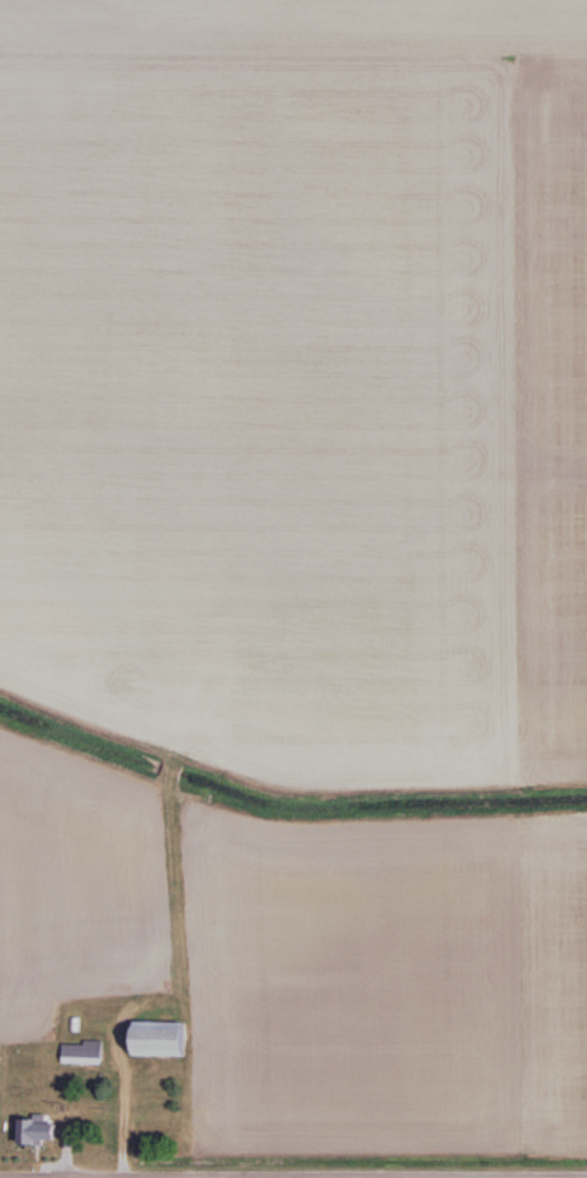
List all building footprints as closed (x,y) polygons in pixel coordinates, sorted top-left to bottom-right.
[(183,1024),(130,1024),(130,1056),(183,1056),(183,1024)] [(103,1042),(63,1042),(63,1064),(103,1064),(103,1042)] [(17,1145),(56,1145),(56,1121),(17,1121),(17,1145)]
